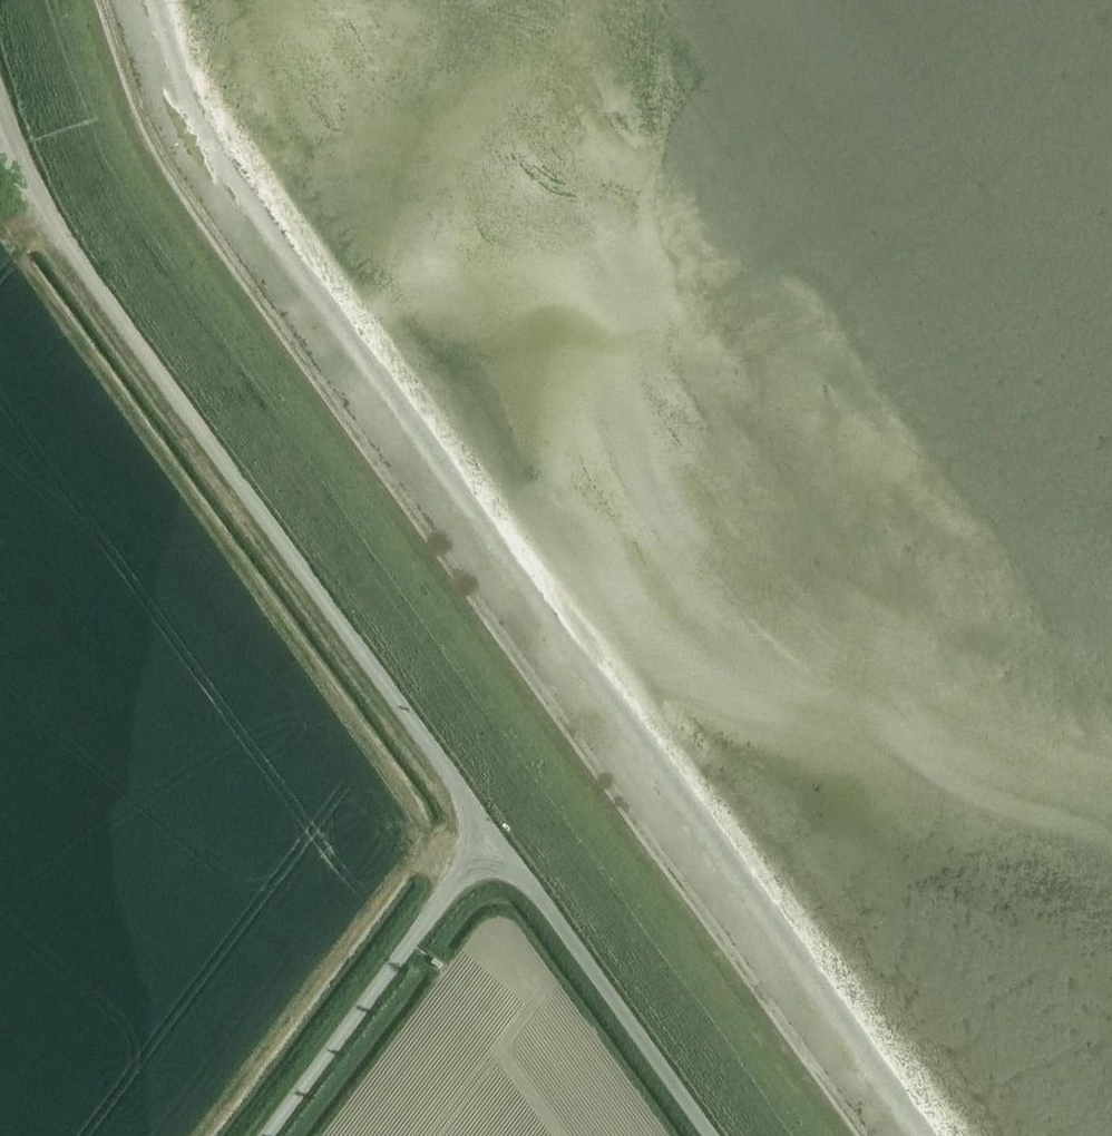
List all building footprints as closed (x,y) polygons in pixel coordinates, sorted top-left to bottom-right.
[(440,968),(443,965),(435,959),(432,962),(440,968)]
